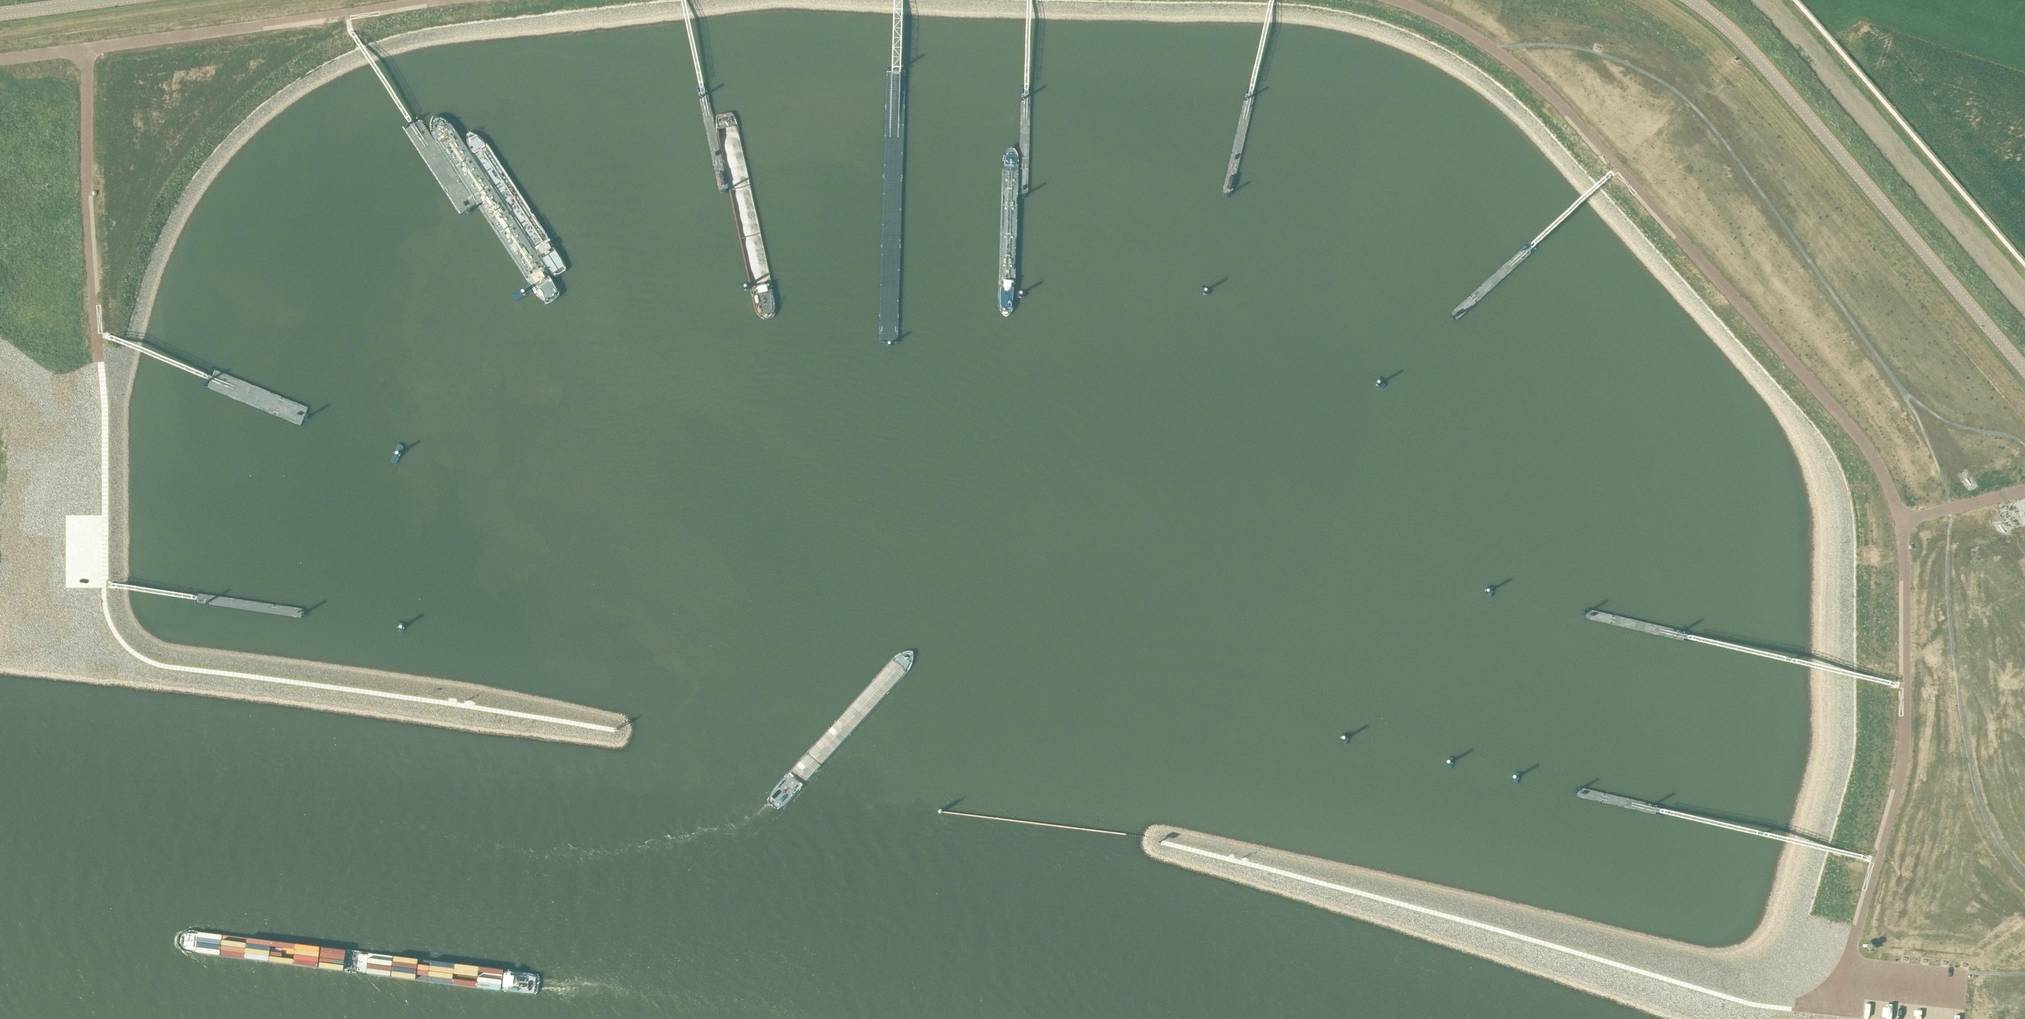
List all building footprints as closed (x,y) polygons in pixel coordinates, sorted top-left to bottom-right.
[(125,209),(121,220),(132,224),(136,213),(125,209)]
